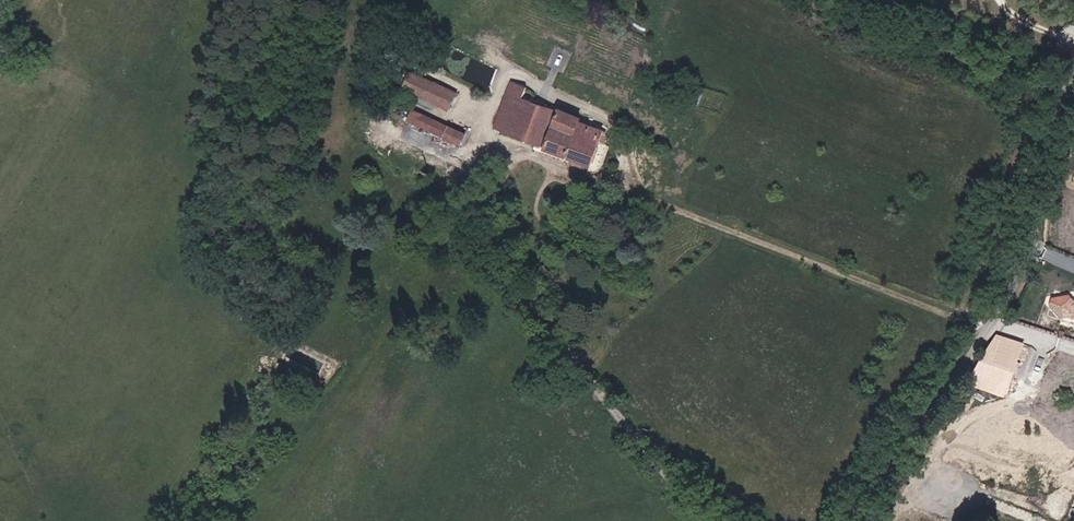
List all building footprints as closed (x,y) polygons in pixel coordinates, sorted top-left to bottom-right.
[(455,91),(409,70),(401,88),(447,109),(455,91)] [(527,89),(513,84),(496,127),(590,164),(600,141),(606,144),(610,135),(606,134),(607,130),(580,120),(581,116),(561,109),(560,112),(532,101),(534,96),(527,94),(527,89)] [(466,134),(410,108),(404,120),(460,146),(466,134)] [(1073,308),(1073,294),(1056,299),(1056,303),(1073,308)] [(1056,303),(1057,305),(1069,315),(1073,314),(1073,308),(1056,303)] [(1022,342),(995,333),(966,381),(1003,393),(1022,342)] [(994,454),(1034,467),(1037,459),(986,441),(972,481),(975,482),(985,454),(993,457),(994,454)]
